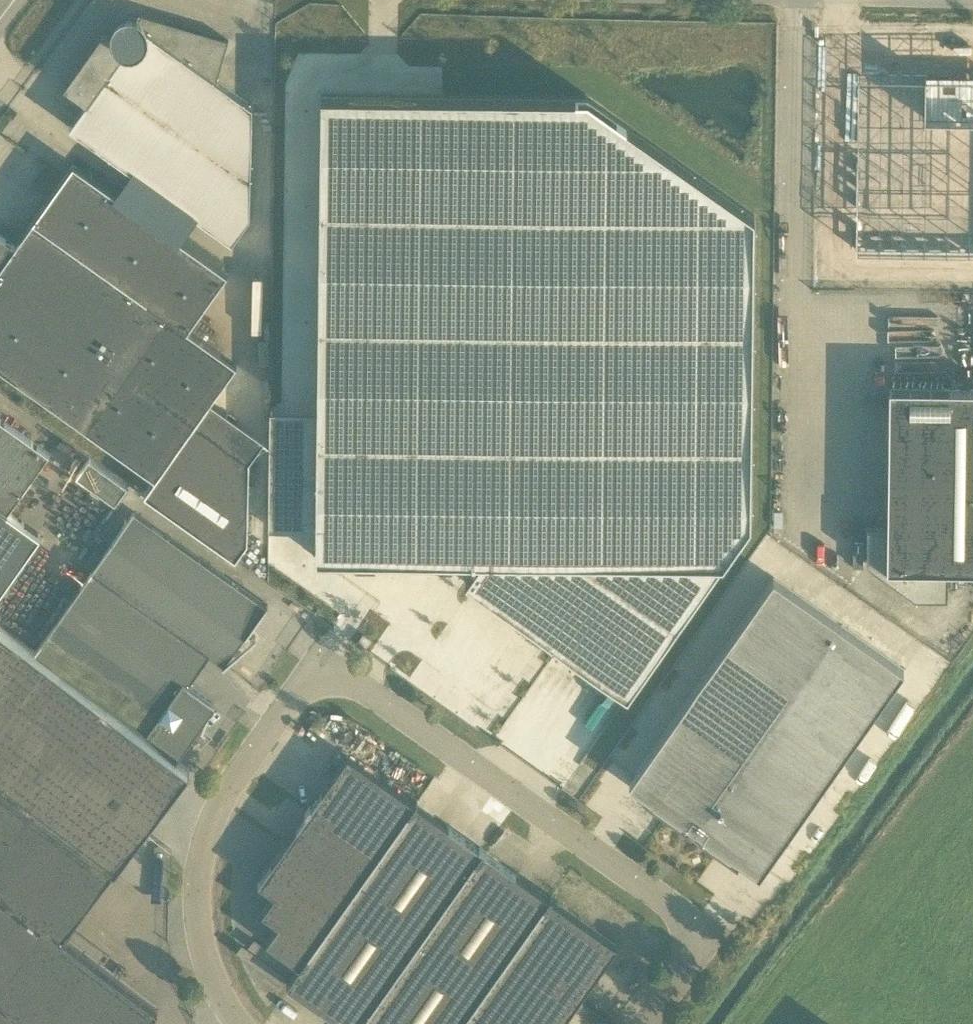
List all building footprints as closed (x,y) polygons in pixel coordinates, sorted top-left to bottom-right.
[(65,84),(63,86),(65,87),(74,94),(76,96),(86,102),(69,127),(231,242),(250,216),(252,105),(216,80),(228,40),(138,13),(132,13),(126,13),(121,15),(116,18),(112,23),(110,29),(110,34),(110,35),(105,31),(103,30),(102,32),(90,48),(89,50),(77,66),(76,68),(65,84)] [(855,71),(855,247),(972,247),(972,71),(967,71),(967,79),(947,79),(947,71),(855,71)] [(321,93),(316,556),(482,558),(465,582),(627,696),(751,521),(754,214),(587,96),(321,93)] [(87,429),(154,478),(143,494),(234,559),(247,541),(248,500),(249,459),(196,421),(236,365),(186,329),(226,274),(72,164),(33,220),(15,245),(0,235),(0,368),(87,429)] [(314,245),(313,212),(303,213),(304,246),(314,245)] [(867,562),(914,595),(946,596),(946,568),(972,568),(972,387),(948,387),(948,416),(888,415),(887,526),(867,526),(867,562)] [(0,417),(0,587),(38,533),(7,511),(49,452),(0,417)] [(126,485),(88,457),(75,475),(114,502),(126,485)] [(91,570),(209,653),(223,663),(222,665),(223,666),(228,661),(226,659),(232,652),(235,654),(242,648),(237,644),(244,634),(246,635),(268,604),(267,603),(265,605),(133,511),(91,570)] [(794,567),(648,772),(669,786),(667,788),(706,816),(707,814),(719,822),(717,823),(756,851),(757,849),(774,861),(778,864),(924,659),(794,567)] [(91,570),(34,651),(179,753),(191,736),(197,740),(193,744),(194,745),(199,740),(205,733),(201,730),(212,707),(215,703),(188,684),(209,653),(91,570)] [(28,1023),(146,1023),(158,1009),(61,937),(115,867),(188,769),(0,627),(0,1003),(28,1023)] [(300,966),(415,803),(348,755),(258,883),(275,895),(262,913),(279,924),(266,942),(300,966)] [(483,851),(415,803),(300,966),(287,984),(344,1023),(361,1023),(483,851)] [(550,898),(483,851),(361,1023),(462,1023),(550,898)] [(550,898),(462,1023),(562,1023),(617,945),(550,898)]
